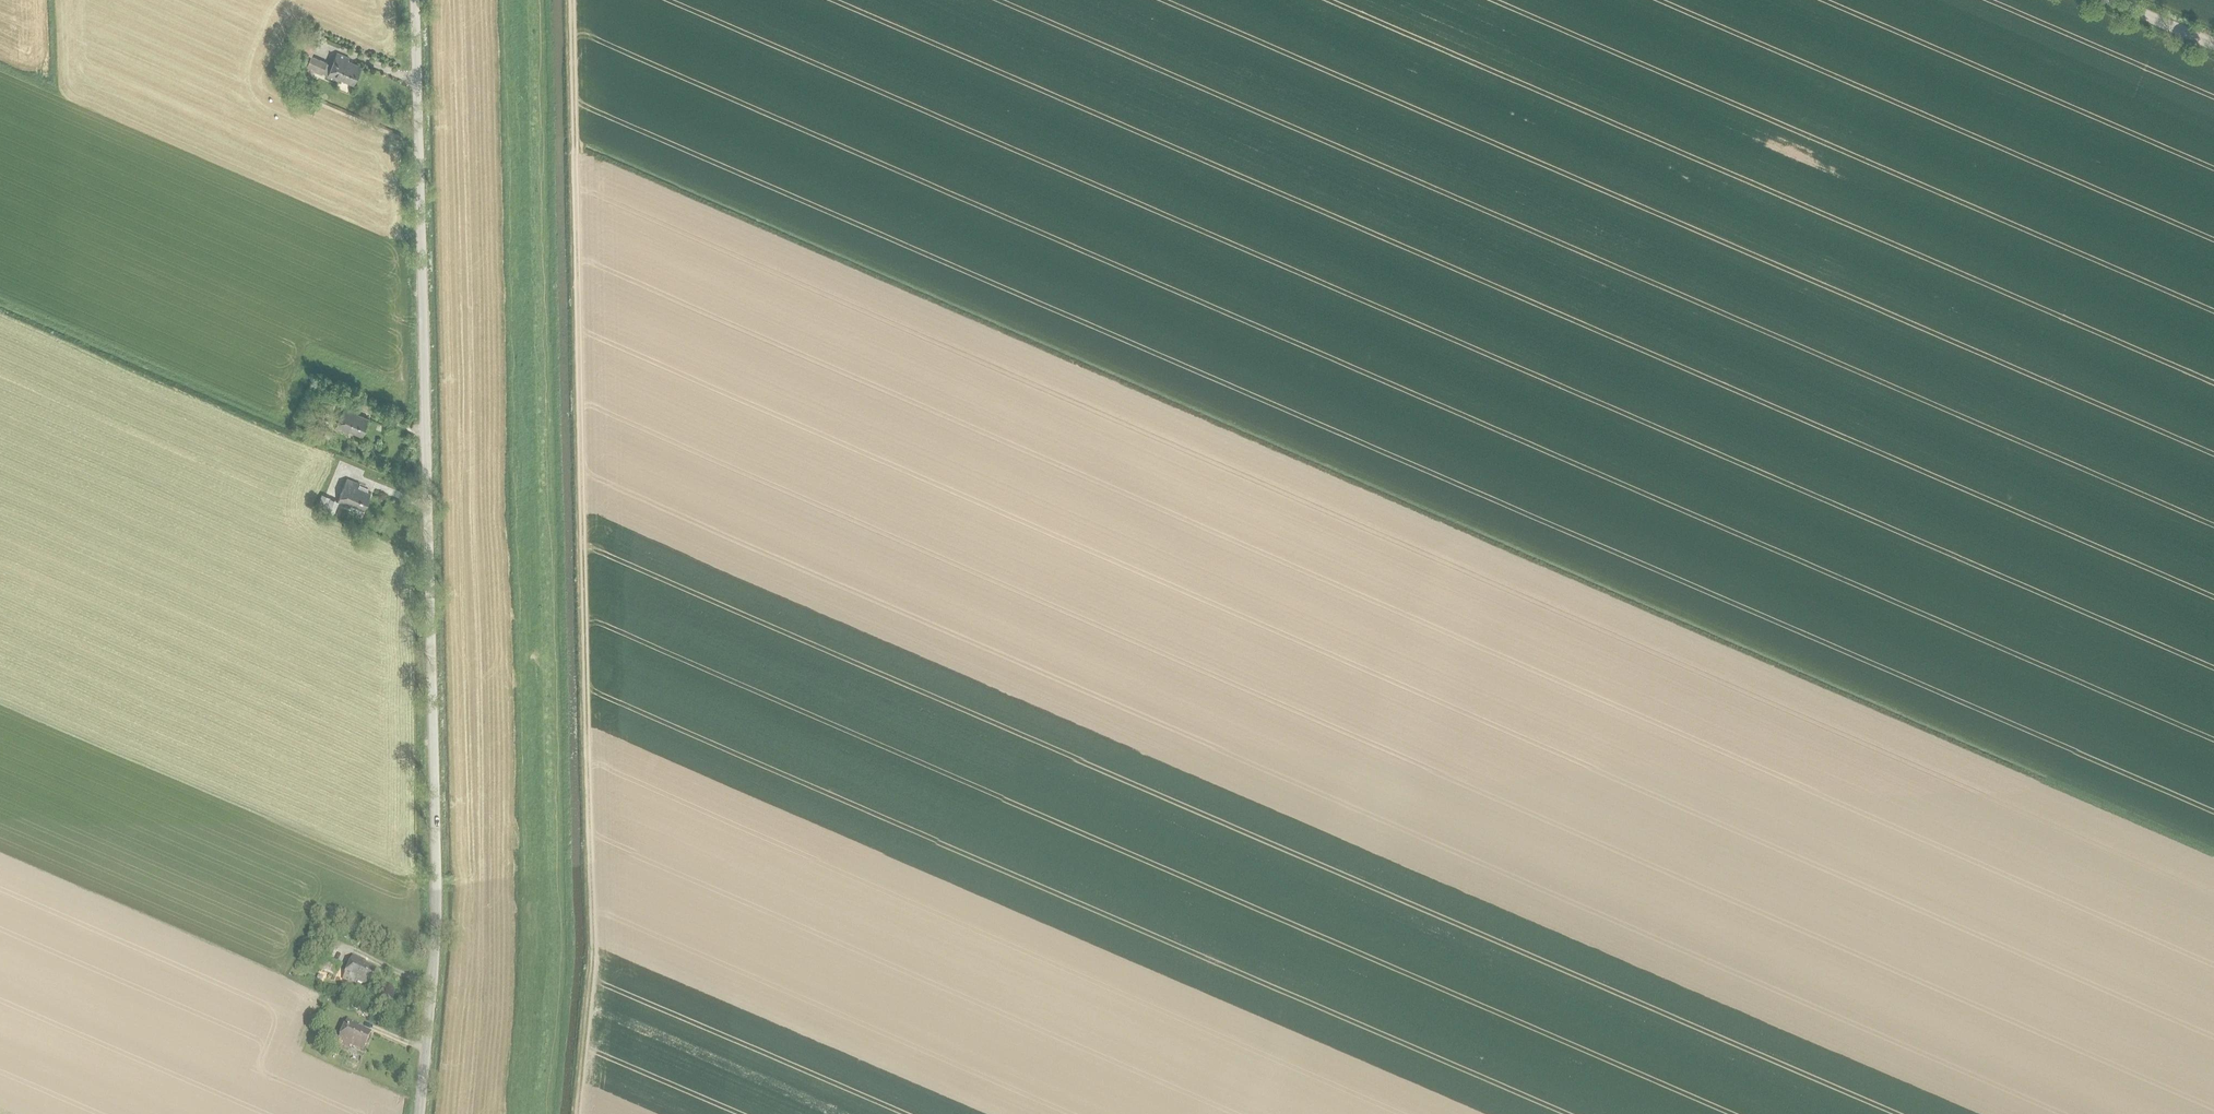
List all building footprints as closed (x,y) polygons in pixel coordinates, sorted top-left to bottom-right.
[(337,53),(328,77),(354,87),(361,67),(347,61),(349,58),(337,53)] [(327,64),(312,58),(307,68),(322,75),(327,64)] [(355,411),(345,406),(335,431),(348,437),(349,433),(363,439),(370,421),(354,414),(355,411)] [(360,484),(347,480),(339,502),(338,504),(365,513),(372,494),(358,489),(360,484)] [(339,502),(321,495),(316,505),(334,513),(338,504),(339,502)] [(366,958),(353,953),(351,956),(344,975),(372,986),(380,966),(365,960),(366,958)] [(372,1030),(346,1019),(337,1042),(351,1048),(353,1043),(364,1048),(372,1030)]
